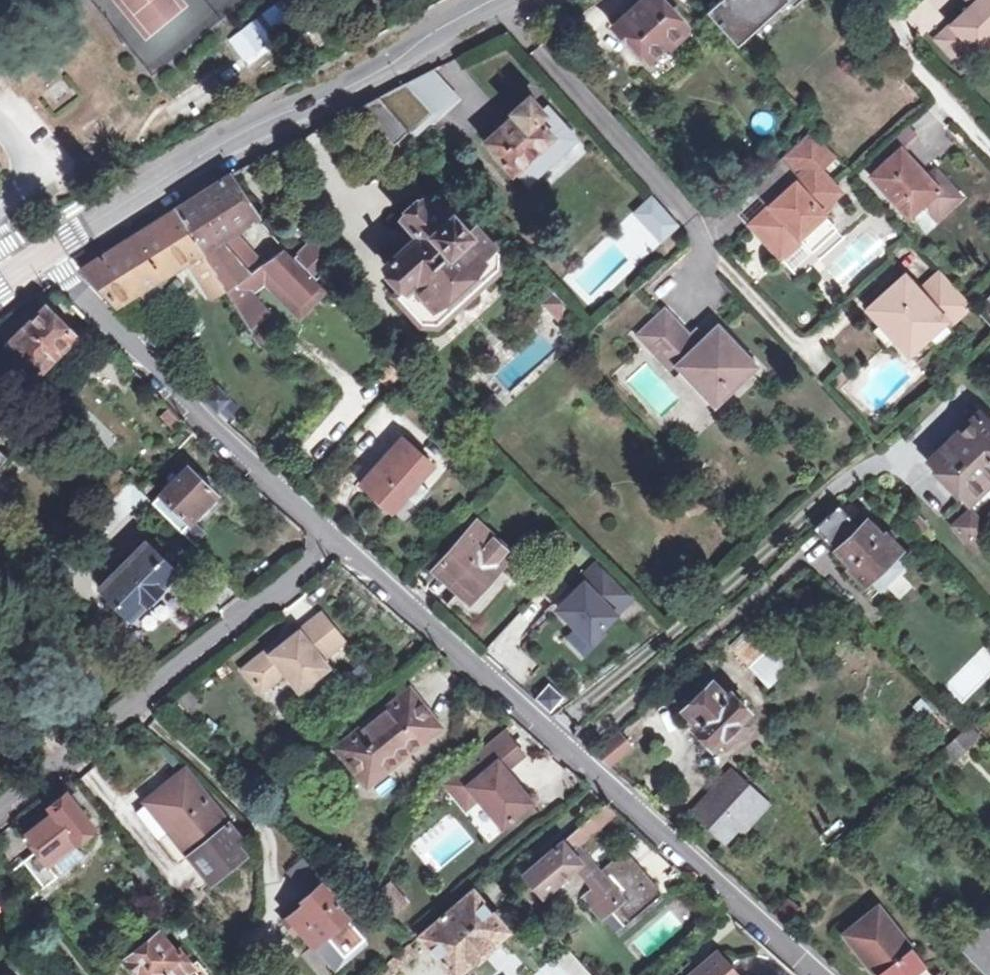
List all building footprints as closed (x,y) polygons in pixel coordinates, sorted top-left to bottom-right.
[(694,38),(661,0),(639,0),(612,24),(644,61),(663,45),(673,56),(694,38)] [(706,13),(735,45),(785,0),(721,0),(706,13)] [(977,2),(938,38),(962,63),(989,37),(989,0),(979,0),(977,2)] [(283,3),(234,38),(247,56),(265,42),(296,19),(292,15),(283,3)] [(430,73),(405,86),(433,114),(455,102),(430,73)] [(405,86),(378,100),(361,109),(364,112),(395,144),(397,146),(433,114),(405,86)] [(510,115),(513,117),(484,145),(513,173),(562,127),(552,116),(548,119),(528,98),(510,115)] [(364,112),(359,117),(390,149),(395,144),(364,112)] [(924,202),(939,218),(964,195),(944,172),(935,172),(930,176),(905,148),(920,134),(911,124),(883,149),(891,158),(874,174),(909,215),(924,202)] [(794,231),(801,239),(813,251),(838,228),(821,209),(841,190),(816,163),(831,150),(813,131),(785,156),(803,175),(749,224),(774,249),(794,231)] [(241,279),(229,259),(219,243),(258,216),(230,177),(179,210),(83,271),(121,310),(203,254),(248,326),(267,312),(251,290),(264,278),(295,309),(321,282),(316,277),(294,255),(285,247),(253,270),(241,279)] [(618,221),(645,252),(677,224),(650,193),(618,221)] [(80,205),(77,200),(64,207),(67,213),(80,205)] [(468,233),(452,218),(448,223),(428,200),(404,221),(406,224),(418,238),(404,250),(384,266),(404,290),(395,298),(424,326),(442,323),(499,273),(504,257),(475,227),(468,233)] [(418,238),(406,224),(399,230),(398,242),(404,250),(418,238)] [(794,231),(774,249),(780,257),(801,239),(794,231)] [(317,234),(294,255),(316,277),(339,256),(317,234)] [(242,251),(229,259),(241,279),(253,270),(242,251)] [(865,306),(879,321),(893,335),(907,350),(944,317),(950,324),(973,303),(940,268),(918,287),(904,271),(865,306)] [(321,282),(295,309),(299,314),(327,288),(321,282)] [(549,287),(538,297),(545,304),(555,294),(549,287)] [(573,313),(555,294),(545,304),(543,305),(561,323),(573,313)] [(684,340),(692,332),(667,306),(637,334),(671,369),(677,364),(716,405),(760,364),(719,320),(704,334),(691,347),(684,340)] [(16,360),(33,376),(58,352),(55,349),(72,333),(45,307),(13,338),(7,344),(9,345),(20,356),(16,360)] [(893,335),(879,321),(872,327),(886,342),(893,335)] [(691,347),(704,334),(697,327),(692,332),(684,340),(691,347)] [(262,331),(255,337),(257,340),(251,344),(257,349),(267,338),(262,331)] [(28,381),(33,376),(16,360),(20,356),(9,345),(1,354),(28,381)] [(152,385),(143,394),(174,425),(182,417),(152,385)] [(208,398),(221,411),(235,398),(222,385),(208,398)] [(989,477),(989,420),(982,412),(934,463),(951,481),(953,479),(972,496),(989,477)] [(408,435),(367,482),(398,510),(426,479),(440,464),(408,435)] [(203,531),(198,527),(223,500),(188,464),(152,501),(156,505),(193,540),(203,531)] [(150,474),(138,488),(144,494),(157,480),(150,474)] [(426,479),(398,510),(410,520),(438,489),(426,479)] [(102,533),(145,498),(131,480),(87,515),(102,533)] [(849,572),(861,584),(865,580),(868,583),(873,578),(881,586),(903,566),(896,559),(901,555),(898,551),(902,547),(891,534),(888,537),(886,534),(883,537),(869,520),(863,526),(842,504),(817,526),(853,563),(850,566),(853,569),(849,572)] [(966,504),(946,523),(967,544),(987,525),(966,504)] [(478,523),(440,566),(472,596),(511,554),(478,523)] [(145,541),(101,586),(131,616),(176,572),(145,541)] [(585,544),(560,570),(575,584),(550,610),(577,582),(582,577),(588,582),(583,587),(563,606),(593,637),(636,595),(585,544)] [(582,577),(577,582),(583,587),(588,582),(582,577)] [(329,667),(322,659),(344,641),(321,612),(286,640),(284,637),(244,670),(263,693),(285,674),(300,690),(329,667)] [(759,632),(739,652),(750,663),(771,644),(759,632)] [(960,674),(947,685),(961,702),(975,690),(960,674)] [(555,679),(542,694),(557,707),(570,692),(555,679)] [(715,744),(717,746),(722,741),(728,747),(751,724),(745,719),(750,714),(747,712),(749,706),(738,695),(733,696),(717,680),(708,689),(703,685),(688,699),(693,705),(685,712),(701,729),(698,731),(710,745),(715,744)] [(339,744),(369,781),(441,724),(412,688),(339,744)] [(936,714),(928,722),(941,736),(949,729),(936,714)] [(971,726),(945,751),(944,752),(953,762),(981,736),(971,726)] [(502,727),(443,778),(456,793),(467,783),(477,795),(501,823),(530,798),(503,766),(522,750),(502,727)] [(600,754),(614,767),(637,746),(626,733),(600,754)] [(742,787),(748,782),(736,772),(698,811),(726,838),(741,823),(760,803),(742,787)] [(188,773),(148,808),(162,824),(205,876),(247,840),(188,773)] [(760,803),(741,823),(746,828),(770,803),(748,782),(742,787),(760,803)] [(467,783),(456,793),(466,805),(477,795),(467,783)] [(60,854),(71,846),(94,829),(81,812),(83,811),(67,792),(50,806),(53,810),(24,834),(32,845),(22,853),(44,881),(66,864),(64,861),(60,854)] [(449,813),(410,846),(434,873),(473,841),(449,813)] [(601,826),(590,816),(524,874),(533,884),(543,896),(576,866),(592,884),(581,894),(599,913),(612,901),(624,915),(658,885),(624,848),(599,871),(577,845),(601,826)] [(22,853),(7,865),(29,893),(44,881),(22,853)] [(322,878),(302,895),(306,900),(291,913),(285,918),(295,931),(301,926),(315,942),(348,914),(334,897),(336,895),(322,878)] [(388,878),(370,893),(390,917),(409,901),(388,878)] [(285,905),(291,913),(306,900),(302,895),(300,892),(285,905)] [(475,892),(423,937),(428,943),(454,974),(506,929),(475,892)] [(879,910),(846,936),(877,974),(931,974),(879,910)] [(966,951),(989,974),(989,928),(966,951)] [(194,965),(180,948),(176,951),(160,931),(123,960),(135,974),(138,974),(139,974),(140,974),(181,974),(194,965)] [(395,955),(371,974),(396,974),(394,973),(428,943),(423,937),(420,933),(409,943),(395,955)] [(387,946),(395,955),(409,943),(399,934),(387,946)] [(567,948),(544,968),(550,974),(590,974),(567,948)] [(717,950),(694,970),(688,974),(739,974),(717,950)] [(678,974),(688,974),(694,970),(689,964),(678,974)] [(194,965),(181,974),(202,974),(194,965)]
